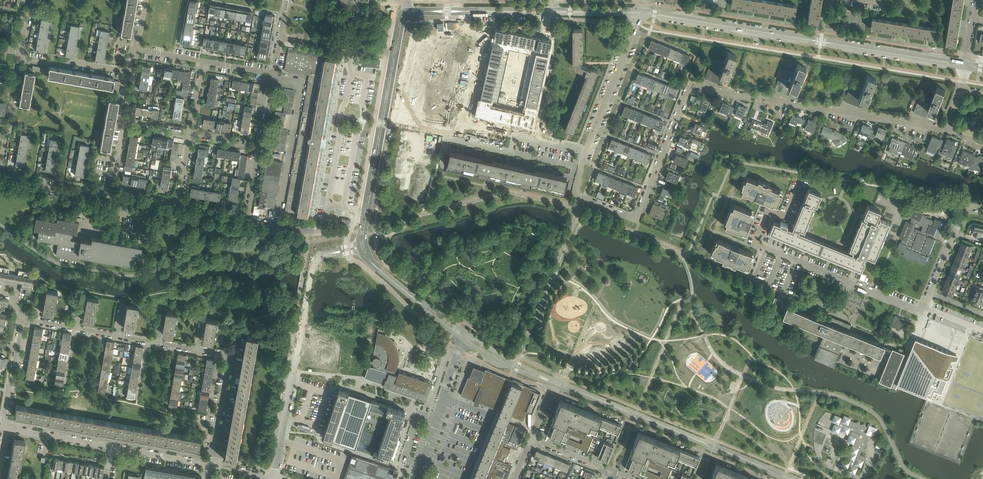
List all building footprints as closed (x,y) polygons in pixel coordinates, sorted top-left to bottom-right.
[(748,0),(732,0),(731,6),(747,8),(748,0)] [(763,11),(764,0),(748,0),(747,8),(763,11)] [(763,11),(779,13),(780,3),(764,0),(763,11)] [(952,11),(962,13),(965,0),(953,0),(952,11)] [(136,3),(126,1),(123,17),(133,19),(136,3)] [(780,3),(779,13),(795,16),(797,5),(780,3)] [(818,22),(819,15),(821,6),(810,4),(807,20),(818,22)] [(952,11),(949,27),(960,29),(962,13),(952,11)] [(133,19),(123,17),(120,34),(130,36),(133,19)] [(870,28),(886,31),(888,20),(872,18),(870,28)] [(904,23),(888,20),(886,31),(902,33),(904,23)] [(902,33),(918,36),(920,25),(904,23),(902,33)] [(936,28),(920,25),(918,36),(934,38),(936,28)] [(568,132),(569,132),(570,133),(571,131),(574,133),(598,71),(591,68),(590,69),(581,65),(581,62),(582,62),(582,29),(579,29),(579,27),(577,27),(577,29),(573,29),(574,29),(574,62),(575,62),(575,68),(585,72),(585,73),(588,74),(567,128),(565,127),(565,129),(569,131),(568,132)] [(957,45),(960,29),(949,27),(946,43),(957,45)] [(655,50),(658,43),(652,40),(649,48),(655,50)] [(493,41),(492,49),(502,52),(503,48),(497,46),(498,42),(493,41)] [(655,50),(661,53),(664,45),(658,43),(655,50)] [(671,48),(664,45),(661,53),(668,55),(671,48)] [(310,75),(308,84),(285,212),(296,214),(295,215),(296,215),(296,213),(307,215),(307,216),(309,216),(337,60),(335,60),(326,58),(323,58),(323,57),(323,58),(288,52),(289,48),(285,71),(310,75)] [(668,55),(674,58),(677,50),(671,48),(668,55)] [(684,53),(677,50),(674,58),(681,60),(684,53)] [(537,55),(536,59),(547,62),(549,53),(545,52),(544,57),(537,55)] [(690,55),(684,53),(681,60),(687,63),(690,55)] [(728,53),(721,71),(719,77),(721,78),(727,80),(730,73),(733,73),(734,71),(734,68),(735,66),(736,65),(733,64),(736,56),(728,53)] [(456,62),(455,66),(462,67),(464,58),(461,57),(459,62),(456,62)] [(362,58),(364,58),(363,64),(379,67),(380,65),(380,63),(380,61),(362,58)] [(806,67),(803,66),(798,64),(791,82),(788,88),(791,89),(797,91),(800,84),(803,85),(803,83),(803,82),(804,81),(804,80),(804,79),(805,78),(805,77),(806,76),(803,75),(806,67)] [(143,65),(141,74),(149,75),(150,67),(143,65)] [(47,77),(64,80),(65,70),(49,67),(48,69),(47,75),(47,77)] [(170,79),(171,76),(172,68),(164,67),(163,77),(170,79)] [(179,70),(172,68),(171,76),(178,78),(179,70)] [(81,73),(65,70),(64,80),(80,83),(81,73)] [(25,71),(22,88),(32,89),(35,73),(32,72),(28,71),(25,71)] [(184,79),(183,83),(189,84),(191,72),(185,71),(184,79)] [(80,83),(96,86),(98,76),(81,73),(80,83)] [(642,83),(645,75),(638,73),(635,80),(642,83)] [(147,84),(149,75),(141,74),(140,80),(145,81),(144,83),(147,84)] [(642,83),(648,86),(651,78),(645,75),(642,83)] [(114,79),(98,76),(96,86),(112,89),(113,87),(113,84),(114,81),(114,79)] [(869,96),(873,96),(873,95),(873,94),(873,93),(874,92),(874,91),(875,90),(875,88),(876,88),(873,87),(876,79),(868,76),(860,93),(858,99),(861,101),(867,103),(869,96)] [(211,77),(210,84),(218,86),(219,79),(211,77)] [(658,81),(651,78),(648,86),(655,88),(658,81)] [(231,79),(230,87),(232,87),(238,88),(239,85),(241,85),(242,81),(233,79),(231,79)] [(146,90),(147,84),(144,83),(145,81),(140,80),(138,89),(146,90)] [(239,85),(238,88),(247,90),(248,82),(242,81),(241,85),(239,85)] [(664,83),(658,81),(655,88),(661,91),(664,83)] [(670,86),(664,83),(661,91),(660,93),(666,95),(667,93),(670,86)] [(210,84),(209,91),(217,92),(218,86),(210,84)] [(670,86),(667,93),(674,96),(677,88),(670,86)] [(939,107),(942,108),(943,106),(943,105),(943,104),(944,103),(944,101),(944,100),(945,99),(943,98),(946,90),(937,87),(934,95),(930,105),(928,111),(931,112),(936,114),(939,107)] [(29,105),(32,89),(22,88),(19,104),(29,105)] [(209,91),(208,98),(216,99),(217,92),(209,91)] [(184,98),(187,99),(187,95),(181,94),(180,97),(176,96),(175,102),(183,104),(184,98)] [(215,106),(216,99),(208,98),(207,105),(215,106)] [(695,101),(695,102),(700,104),(700,106),(701,106),(700,110),(699,109),(698,113),(699,113),(698,114),(701,115),(702,114),(704,115),(710,102),(711,102),(706,100),(707,99),(704,98),(703,101),(697,98),(695,102),(695,101)] [(109,99),(106,115),(116,117),(119,101),(117,100),(110,99),(109,99)] [(481,99),(477,115),(482,116),(482,119),(483,119),(526,129),(527,126),(532,127),(535,116),(490,106),(491,101),(481,99)] [(181,111),(183,104),(175,102),(173,110),(181,111)] [(730,117),(734,107),(729,105),(729,104),(723,102),(722,105),(719,111),(727,114),(726,115),(730,117)] [(245,105),(244,115),(251,116),(253,107),(256,107),(256,104),(250,103),(250,106),(245,105)] [(404,104),(401,115),(407,116),(406,119),(411,120),(411,118),(414,119),(413,120),(429,124),(429,122),(432,123),(431,124),(443,127),(444,124),(449,126),(450,121),(451,120),(451,118),(453,109),(446,108),(446,107),(443,107),(441,112),(404,104)] [(734,107),(730,117),(732,114),(735,115),(735,114),(738,116),(736,121),(740,123),(746,108),(739,105),(737,108),(734,107)] [(134,114),(141,115),(143,107),(136,106),(134,114)] [(625,106),(622,113),(629,116),(632,108),(625,106)] [(141,115),(151,116),(152,110),(148,109),(148,108),(143,107),(141,115)] [(632,108),(629,116),(635,118),(638,111),(632,108)] [(152,110),(151,116),(158,118),(159,110),(152,109),(152,110)] [(180,121),(181,111),(173,110),(172,120),(180,121)] [(638,111),(635,118),(641,121),(644,113),(638,111)] [(644,113),(641,121),(648,123),(651,116),(644,113)] [(801,124),(803,119),(799,117),(792,114),(790,121),(796,124),(797,122),(801,124)] [(113,133),(116,117),(106,115),(103,132),(113,133)] [(244,115),(242,123),(245,124),(246,121),(250,122),(251,116),(244,115)] [(651,116),(648,123),(654,126),(657,119),(651,116)] [(203,126),(210,127),(211,119),(204,118),(203,126)] [(803,119),(801,124),(806,126),(805,129),(811,131),(811,133),(814,134),(817,125),(815,124),(816,121),(809,118),(808,121),(803,119)] [(210,127),(217,128),(218,120),(211,119),(210,127)] [(654,126),(654,127),(656,128),(656,130),(659,131),(659,132),(662,134),(665,125),(663,124),(664,121),(657,119),(654,126)] [(225,122),(218,120),(217,128),(223,130),(225,122)] [(753,120),(750,126),(751,127),(749,131),(756,134),(758,129),(766,133),(767,130),(770,131),(773,123),(768,120),(766,125),(753,120)] [(242,123),(240,133),(248,134),(250,122),(246,121),(245,124),(242,123)] [(695,123),(692,132),(700,135),(702,131),(705,132),(708,124),(702,121),(700,124),(695,123)] [(232,123),(225,122),(223,130),(230,131),(232,123)] [(858,126),(855,131),(859,133),(870,137),(871,137),(872,135),(874,129),(871,128),(871,127),(863,124),(861,127),(858,126)] [(872,135),(871,137),(875,138),(876,135),(883,138),(886,129),(879,126),(877,131),(874,129),(873,131),(872,135)] [(824,127),(821,134),(833,139),(833,140),(836,145),(846,140),(843,134),(842,134),(834,131),(824,127)] [(110,150),(113,133),(103,132),(100,148),(110,150)] [(133,143),(137,143),(138,137),(130,135),(129,144),(133,145),(133,143)] [(940,148),(944,140),(933,135),(927,149),(935,152),(938,147),(940,148)] [(151,144),(157,145),(158,142),(160,142),(161,138),(153,136),(151,144)] [(681,136),(678,143),(684,145),(684,144),(686,145),(685,147),(689,149),(692,142),(693,141),(692,141),(693,139),(689,138),(688,139),(681,136)] [(889,146),(890,147),(889,151),(897,154),(898,152),(901,153),(906,142),(902,141),(892,137),(889,146)] [(157,145),(166,147),(167,139),(161,138),(160,142),(158,142),(157,145)] [(944,140),(940,148),(950,152),(948,155),(953,157),(957,146),(954,145),(956,141),(947,138),(946,141),(944,140)] [(612,139),(609,146),(616,149),(618,141),(612,139)] [(616,149),(614,151),(617,152),(618,150),(622,151),(625,144),(618,141),(616,149)] [(910,144),(906,142),(901,153),(905,155),(904,157),(912,160),(917,148),(909,145),(910,144)] [(129,144),(128,150),(135,151),(137,143),(133,143),(133,145),(129,144)] [(200,144),(198,155),(205,156),(208,157),(210,146),(200,144)] [(625,144),(622,151),(628,154),(631,146),(625,144)] [(631,146),(628,154),(635,156),(638,149),(631,146)] [(219,148),(218,155),(225,156),(226,149),(219,148)] [(226,149),(225,156),(232,158),(233,150),(226,149)] [(638,149),(635,156),(641,159),(644,151),(638,149)] [(134,160),(135,151),(128,150),(127,156),(131,157),(130,159),(134,160)] [(232,158),(232,159),(239,160),(240,152),(233,150),(232,158)] [(971,165),(974,156),(975,154),(963,150),(958,162),(967,166),(968,164),(971,165)] [(449,156),(446,172),(562,198),(563,195),(566,182),(566,180),(567,176),(450,151),(450,154),(449,156)] [(644,151),(641,159),(648,161),(650,154),(644,151)] [(676,154),(674,161),(675,162),(676,162),(685,166),(689,156),(676,151),(675,154),(676,154)] [(198,155),(197,162),(204,163),(205,156),(198,155)] [(971,165),(969,168),(974,170),(974,169),(982,172),(982,169),(982,167),(982,165),(982,156),(980,155),(979,158),(974,156),(971,165)] [(133,166),(134,160),(130,159),(131,157),(127,156),(125,164),(133,166)] [(267,159),(265,173),(259,204),(259,205),(266,206),(275,207),(283,162),(267,159)] [(615,167),(609,165),(610,163),(605,161),(603,167),(614,171),(615,167)] [(197,162),(195,169),(202,170),(204,163),(197,162)] [(164,166),(162,172),(170,173),(172,167),(174,168),(175,164),(169,163),(168,166),(164,166)] [(615,172),(621,174),(621,172),(625,173),(627,168),(618,165),(615,172)] [(669,170),(666,178),(677,182),(678,179),(680,179),(682,175),(680,175),(681,172),(668,167),(667,170),(669,170)] [(195,169),(194,180),(201,181),(202,170),(195,169)] [(169,179),(170,173),(162,172),(161,180),(164,181),(165,178),(169,179)] [(599,172),(596,179),(602,181),(605,174),(599,172)] [(131,176),(130,184),(137,185),(139,178),(139,175),(131,174),(131,176)] [(605,174),(602,181),(609,184),(612,177),(605,174)] [(123,175),(122,183),(130,184),(131,176),(123,175)] [(231,177),(230,184),(232,184),(239,185),(241,178),(231,177)] [(612,177),(609,184),(615,186),(618,179),(612,177)] [(743,184),(741,188),(743,188),(741,192),(747,194),(754,197),(755,194),(759,196),(759,197),(762,199),(762,200),(769,203),(772,204),(773,203),(777,204),(779,199),(782,193),(778,192),(779,190),(770,187),(771,185),(767,183),(767,184),(762,182),(762,181),(758,179),(757,181),(747,177),(745,181),(744,180),(742,184),(743,184)] [(139,178),(137,185),(146,187),(147,181),(147,179),(139,178)] [(164,181),(161,180),(160,186),(163,187),(162,190),(167,191),(169,179),(165,178),(164,181)] [(618,179),(615,186),(621,189),(624,182),(618,179)] [(621,190),(620,192),(627,195),(627,194),(627,193),(631,184),(624,182),(621,189),(621,190)] [(232,184),(231,191),(238,193),(239,185),(232,184)] [(627,193),(627,194),(633,196),(637,187),(631,184),(627,193)] [(193,185),(191,195),(198,196),(199,189),(200,187),(193,185)] [(663,187),(660,194),(664,196),(665,193),(673,196),(674,192),(673,191),(674,189),(666,186),(665,188),(663,187)] [(787,224),(781,221),(780,224),(774,222),(769,233),(785,239),(861,270),(865,261),(863,260),(865,256),(874,260),(889,223),(880,219),(879,221),(876,220),(880,210),(868,205),(863,216),(867,218),(866,220),(861,219),(849,249),(853,251),(852,253),(798,232),(799,229),(804,231),(814,206),(812,205),(813,203),(817,205),(821,193),(809,188),(792,229),(790,228),(786,227),(787,224)] [(199,189),(198,196),(205,197),(207,190),(199,189)] [(207,190),(205,197),(212,199),(214,191),(207,190)] [(214,191),(212,199),(220,200),(221,193),(214,191)] [(231,191),(229,199),(237,200),(238,193),(231,191)] [(652,210),(650,214),(662,218),(666,208),(667,205),(655,201),(654,203),(651,210),(652,210)] [(731,207),(725,221),(726,222),(725,226),(742,232),(742,231),(746,233),(748,226),(749,224),(747,223),(749,219),(751,220),(753,214),(750,212),(750,211),(734,204),(732,208),(731,207)] [(900,242),(898,246),(897,250),(904,252),(903,255),(925,264),(928,256),(926,255),(926,253),(929,254),(935,240),(928,237),(929,233),(934,235),(937,228),(939,229),(943,221),(935,218),(934,221),(927,218),(927,216),(923,215),(924,213),(914,209),(910,217),(912,218),(911,223),(906,221),(899,238),(902,239),(901,242),(900,242)] [(37,239),(58,242),(56,254),(56,255),(57,255),(57,256),(60,256),(79,260),(80,260),(80,259),(81,259),(81,258),(82,255),(131,264),(132,256),(139,257),(141,245),(92,236),(91,240),(85,239),(85,238),(84,238),(84,237),(83,237),(71,235),(72,232),(77,233),(79,220),(73,219),(57,217),(57,220),(36,216),(34,229),(39,230),(37,239)] [(351,220),(342,218),(341,225),(350,227),(351,220)] [(973,235),(980,237),(981,234),(982,235),(982,227),(975,225),(974,233),(973,235)] [(532,227),(528,234),(539,240),(543,232),(532,227)] [(714,245),(711,252),(715,253),(714,254),(723,258),(722,260),(726,262),(726,260),(731,262),(731,264),(735,265),(736,263),(744,267),(745,265),(748,267),(751,260),(750,260),(752,257),(750,256),(752,253),(746,250),(746,251),(739,248),(738,249),(735,248),(734,249),(730,247),(731,245),(724,242),(718,239),(717,243),(715,242),(714,245)] [(963,242),(961,248),(971,252),(974,246),(963,242)] [(961,248),(958,253),(969,257),(967,256),(969,251),(971,252),(961,248)] [(958,253),(956,259),(967,263),(969,257),(958,253)] [(956,259),(954,264),(963,268),(965,262),(967,263),(956,259)] [(954,264),(952,270),(960,273),(963,268),(954,264)] [(12,280),(12,279),(13,274),(8,274),(9,268),(0,267),(0,288),(2,280),(7,281),(7,279),(12,280)] [(21,283),(20,292),(30,294),(33,278),(28,277),(29,272),(18,270),(18,275),(13,274),(12,279),(12,280),(17,281),(16,282),(21,283)] [(952,270),(949,275),(960,280),(960,279),(958,279),(960,273),(952,270)] [(949,275),(947,281),(958,285),(960,280),(949,275)] [(947,281),(945,286),(955,291),(958,285),(947,281)] [(973,293),(982,297),(982,287),(976,284),(973,293)] [(946,294),(946,295),(951,297),(951,296),(953,296),(955,291),(945,286),(943,292),(946,294)] [(46,289),(43,305),(42,312),(53,314),(57,291),(46,289)] [(973,293),(969,301),(978,305),(979,302),(982,303),(982,301),(982,297),(973,293)] [(1,309),(2,304),(7,305),(8,300),(3,299),(4,297),(0,297),(0,309),(1,309)] [(86,297),(83,313),(82,320),(93,322),(97,299),(86,297)] [(826,321),(804,313),(786,305),(786,306),(782,305),(783,301),(775,298),(771,306),(780,310),(781,306),(785,308),(782,315),(822,331),(822,330),(825,331),(814,358),(834,366),(845,339),(848,340),(847,342),(880,355),(884,345),(851,332),(851,333),(848,331),(851,324),(831,316),(828,323),(825,322),(826,321)] [(127,304),(124,320),(122,327),(133,329),(138,306),(127,304)] [(167,311),(164,327),(163,334),(174,336),(178,313),(167,311)] [(941,321),(938,327),(939,327),(939,326),(952,332),(952,333),(955,326),(951,324),(954,318),(953,318),(940,313),(940,312),(937,319),(941,321)] [(894,315),(890,326),(900,330),(904,319),(894,315)] [(207,319),(204,334),(203,341),(214,343),(218,321),(207,319)] [(35,327),(33,334),(42,335),(43,328),(35,327)] [(376,365),(376,367),(373,367),(373,369),(389,374),(389,373),(395,374),(396,372),(398,365),(399,363),(399,362),(399,361),(399,359),(399,358),(399,357),(399,355),(400,355),(401,355),(400,350),(398,351),(398,350),(398,349),(397,347),(397,346),(396,345),(397,344),(394,340),(393,341),(392,340),(392,339),(391,338),(390,338),(389,337),(389,336),(390,336),(385,333),(385,334),(384,334),(383,334),(382,334),(381,333),(379,333),(378,333),(379,329),(378,329),(372,360),(372,361),(372,362),(373,362),(373,363),(373,364),(374,364),(375,365),(376,365)] [(63,332),(62,339),(70,340),(71,333),(63,332)] [(239,383),(227,449),(227,454),(225,453),(224,459),(237,461),(258,344),(259,337),(248,335),(240,378),(239,378),(238,383),(239,383)] [(106,340),(105,347),(113,348),(114,341),(106,340)] [(136,345),(134,352),(142,354),(144,347),(136,345)] [(112,354),(113,348),(105,347),(104,356),(108,356),(109,354),(112,354)] [(892,349),(878,381),(890,386),(895,387),(895,388),(908,356),(903,354),(904,353),(892,349)] [(141,362),(142,354),(134,352),(133,358),(137,359),(136,361),(141,362)] [(104,356),(102,361),(110,363),(112,354),(109,354),(108,356),(104,356)] [(133,358),(132,367),(140,368),(141,362),(136,361),(137,359),(133,358)] [(109,372),(110,363),(102,361),(101,368),(106,368),(106,371),(109,372)] [(398,375),(395,374),(389,373),(389,374),(373,369),(373,367),(369,366),(365,378),(384,384),(383,386),(426,400),(431,384),(428,383),(429,381),(424,379),(424,378),(421,377),(420,377),(420,378),(411,375),(411,374),(412,374),(408,372),(407,373),(408,373),(407,374),(399,371),(398,375)] [(533,412),(540,393),(535,391),(536,390),(486,369),(485,370),(474,366),(473,370),(471,369),(461,393),(461,395),(462,395),(466,397),(523,421),(528,409),(533,412)] [(139,374),(140,368),(132,367),(130,375),(133,376),(134,373),(139,374)] [(101,368),(100,376),(108,378),(109,372),(106,371),(106,368),(101,368)] [(130,375),(129,382),(137,383),(139,374),(134,373),(133,376),(130,375)] [(933,390),(941,393),(946,379),(933,374),(925,395),(931,398),(933,393),(932,393),(933,390)] [(100,376),(98,385),(103,385),(103,383),(107,384),(108,378),(100,376)] [(135,391),(137,383),(129,382),(128,387),(131,388),(131,391),(135,391)] [(512,466),(497,460),(498,459),(505,462),(511,448),(505,446),(503,445),(506,439),(508,439),(514,425),(509,423),(508,422),(509,420),(510,418),(516,401),(522,387),(512,382),(506,397),(499,414),(498,416),(495,423),(493,428),(490,437),(487,442),(484,451),(482,456),(478,466),(476,471),(472,478),(507,478),(512,466)] [(103,385),(98,385),(97,391),(105,392),(107,384),(103,383),(103,385)] [(134,398),(135,391),(131,391),(131,388),(128,387),(126,396),(134,398)] [(339,389),(323,437),(324,437),(389,459),(405,412),(340,390),(339,389)] [(172,391),(171,398),(179,399),(181,400),(182,393),(180,393),(172,391)] [(553,420),(567,426),(569,420),(596,431),(598,426),(602,417),(594,414),(594,415),(575,407),(575,406),(561,400),(553,420)] [(14,416),(31,419),(33,408),(16,405),(14,416)] [(31,419),(48,422),(50,411),(33,408),(31,419)] [(67,414),(50,411),(48,422),(65,425),(67,414)] [(65,425),(81,428),(83,417),(67,414),(65,425)] [(863,460),(864,460),(865,460),(866,459),(866,458),(866,457),(865,456),(860,454),(861,451),(864,452),(865,451),(866,451),(866,450),(866,449),(865,448),(864,448),(865,446),(866,446),(867,445),(867,444),(867,443),(867,442),(865,442),(866,440),(867,440),(868,440),(868,439),(869,439),(869,438),(869,437),(868,437),(867,436),(867,434),(873,437),(874,437),(875,436),(876,435),(875,434),(875,433),(874,433),(877,428),(871,426),(871,425),(871,424),(870,424),(870,423),(869,423),(869,424),(868,424),(867,427),(865,426),(865,425),(865,424),(864,424),(864,423),(863,423),(862,423),(862,424),(860,424),(860,423),(860,422),(859,422),(859,421),(858,421),(857,421),(857,422),(856,422),(850,420),(850,418),(844,415),(842,419),(841,418),(841,417),(834,415),(832,421),(836,422),(835,424),(834,424),(831,430),(838,433),(839,429),(841,430),(841,431),(847,433),(849,433),(846,440),(855,444),(854,446),(852,445),(847,458),(849,458),(848,460),(844,458),(841,465),(847,467),(848,466),(850,467),(848,471),(855,474),(857,467),(856,467),(856,465),(861,466),(863,460)] [(81,428),(98,431),(100,420),(83,417),(81,428)] [(598,426),(603,428),(607,419),(602,417),(598,426)] [(603,428),(608,430),(612,421),(607,419),(603,428)] [(98,431),(114,434),(116,423),(100,420),(98,431)] [(551,425),(565,431),(567,426),(553,420),(551,425)] [(608,430),(613,432),(617,423),(612,421),(608,430)] [(133,426),(116,423),(114,434),(131,437),(133,426)] [(613,432),(618,434),(622,425),(617,423),(613,432)] [(514,425),(508,439),(510,440),(519,444),(525,429),(525,430),(525,429),(514,425)] [(551,425),(549,430),(563,436),(565,431),(551,425)] [(133,426),(131,437),(148,440),(150,429),(133,426)] [(150,429),(148,440),(165,443),(167,432),(150,429)] [(547,436),(561,441),(563,436),(549,430),(547,436)] [(167,432),(165,443),(182,446),(184,435),(167,432)] [(631,452),(640,456),(645,458),(648,452),(674,463),(676,458),(680,449),(672,446),(672,447),(653,439),(653,438),(639,432),(631,452)] [(200,438),(184,435),(182,446),(198,449),(200,438)] [(14,439),(14,440),(11,456),(22,458),(25,441),(14,439)] [(602,446),(611,450),(614,445),(604,441),(602,446)] [(602,446),(600,451),(609,455),(611,450),(602,446)] [(676,458),(681,460),(685,451),(680,449),(676,458)] [(533,457),(539,460),(542,452),(536,450),(533,457)] [(598,457),(607,460),(609,455),(600,451),(598,457)] [(681,460),(686,462),(690,453),(685,451),(681,460)] [(547,454),(542,452),(539,460),(545,462),(547,454)] [(629,457),(643,463),(645,458),(640,456),(631,452),(629,457)] [(686,462),(691,464),(695,455),(690,453),(686,462)] [(553,457),(547,454),(545,462),(550,464),(553,457)] [(398,470),(352,455),(344,478),(395,478),(398,470)] [(696,466),(700,457),(695,455),(691,464),(696,466)] [(19,474),(22,458),(11,456),(8,473),(19,474)] [(550,464),(556,466),(559,459),(553,457),(550,464)] [(627,462),(641,468),(643,463),(629,457),(627,462)] [(564,461),(559,459),(556,466),(561,469),(564,461)] [(570,464),(564,461),(561,469),(567,471),(570,464)] [(625,468),(639,473),(641,468),(627,462),(625,468)] [(750,478),(731,471),(731,470),(718,464),(711,478),(754,478),(750,478)] [(585,477),(591,478),(593,478),(595,474),(587,471),(585,477)]
